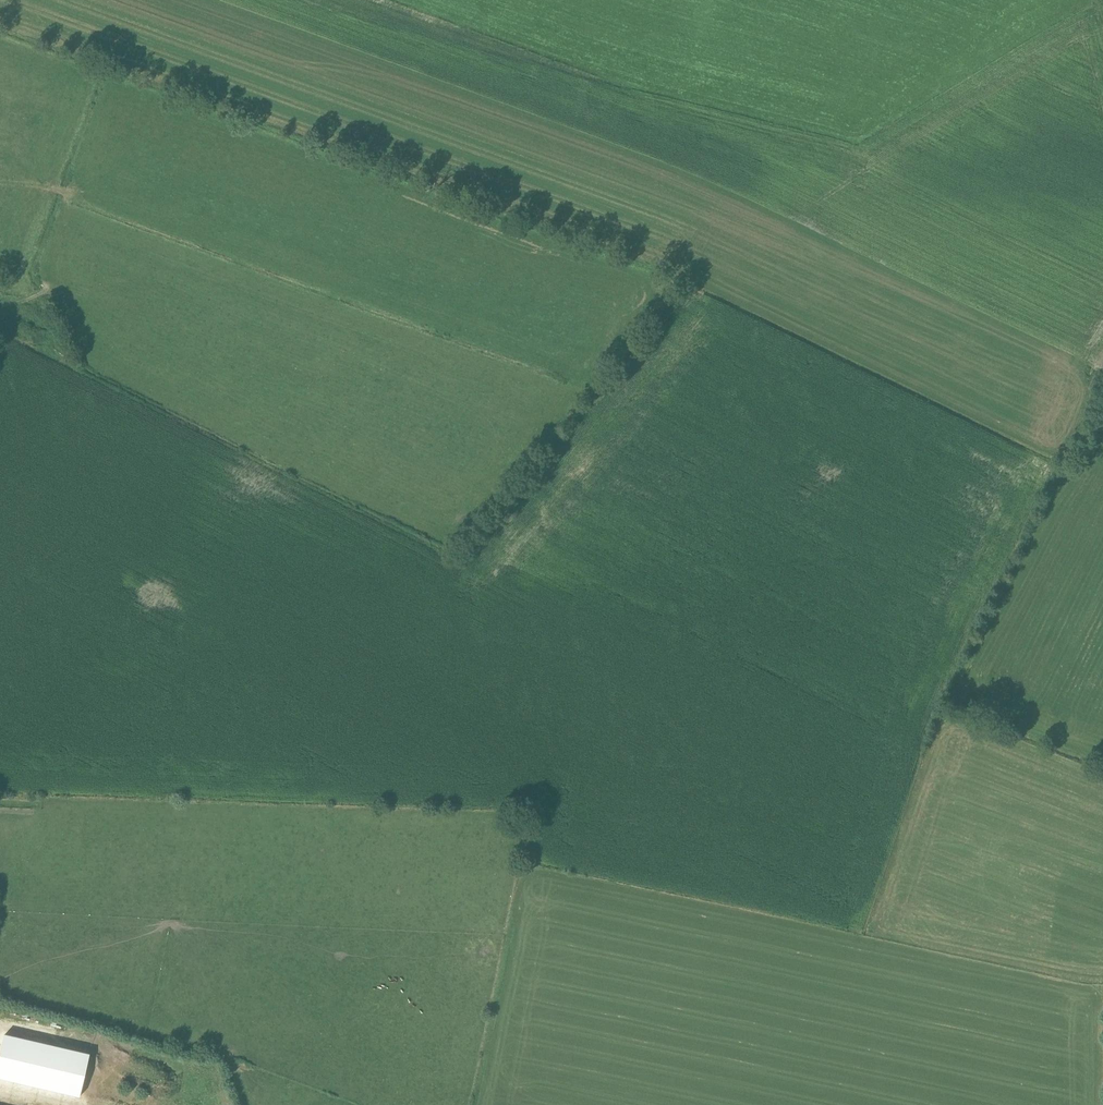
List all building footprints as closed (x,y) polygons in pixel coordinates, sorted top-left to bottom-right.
[(0,1054),(0,1079),(79,1097),(89,1055),(4,1035),(0,1054)]
